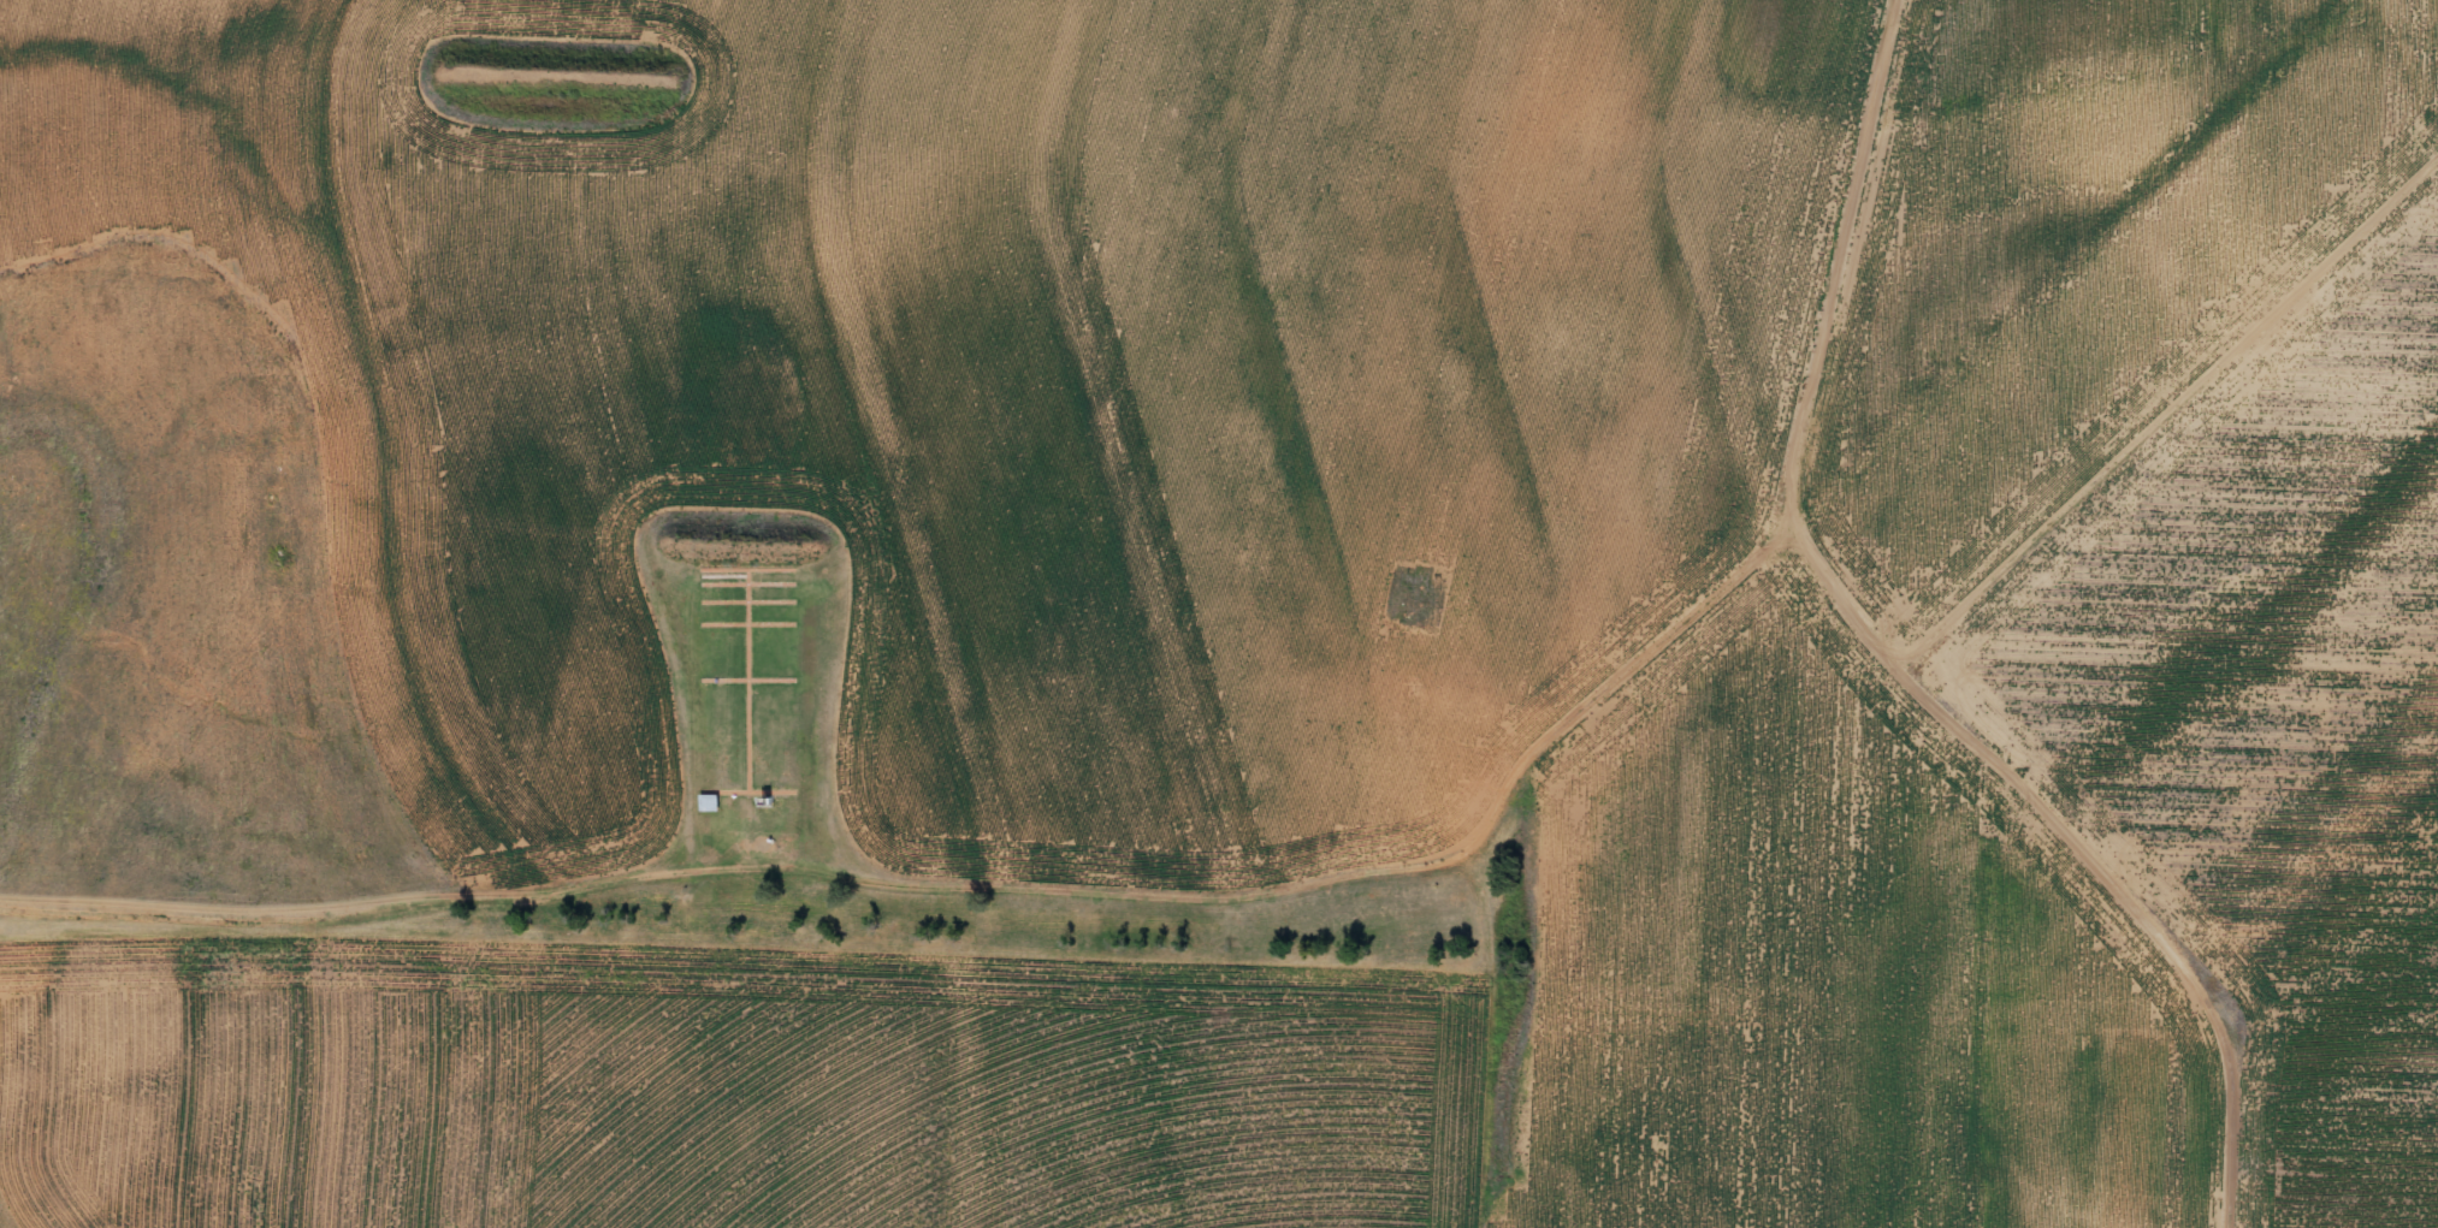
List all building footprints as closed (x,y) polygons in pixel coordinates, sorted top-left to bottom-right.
[(718,796),(701,796),(701,811),(718,811),(718,796)]
